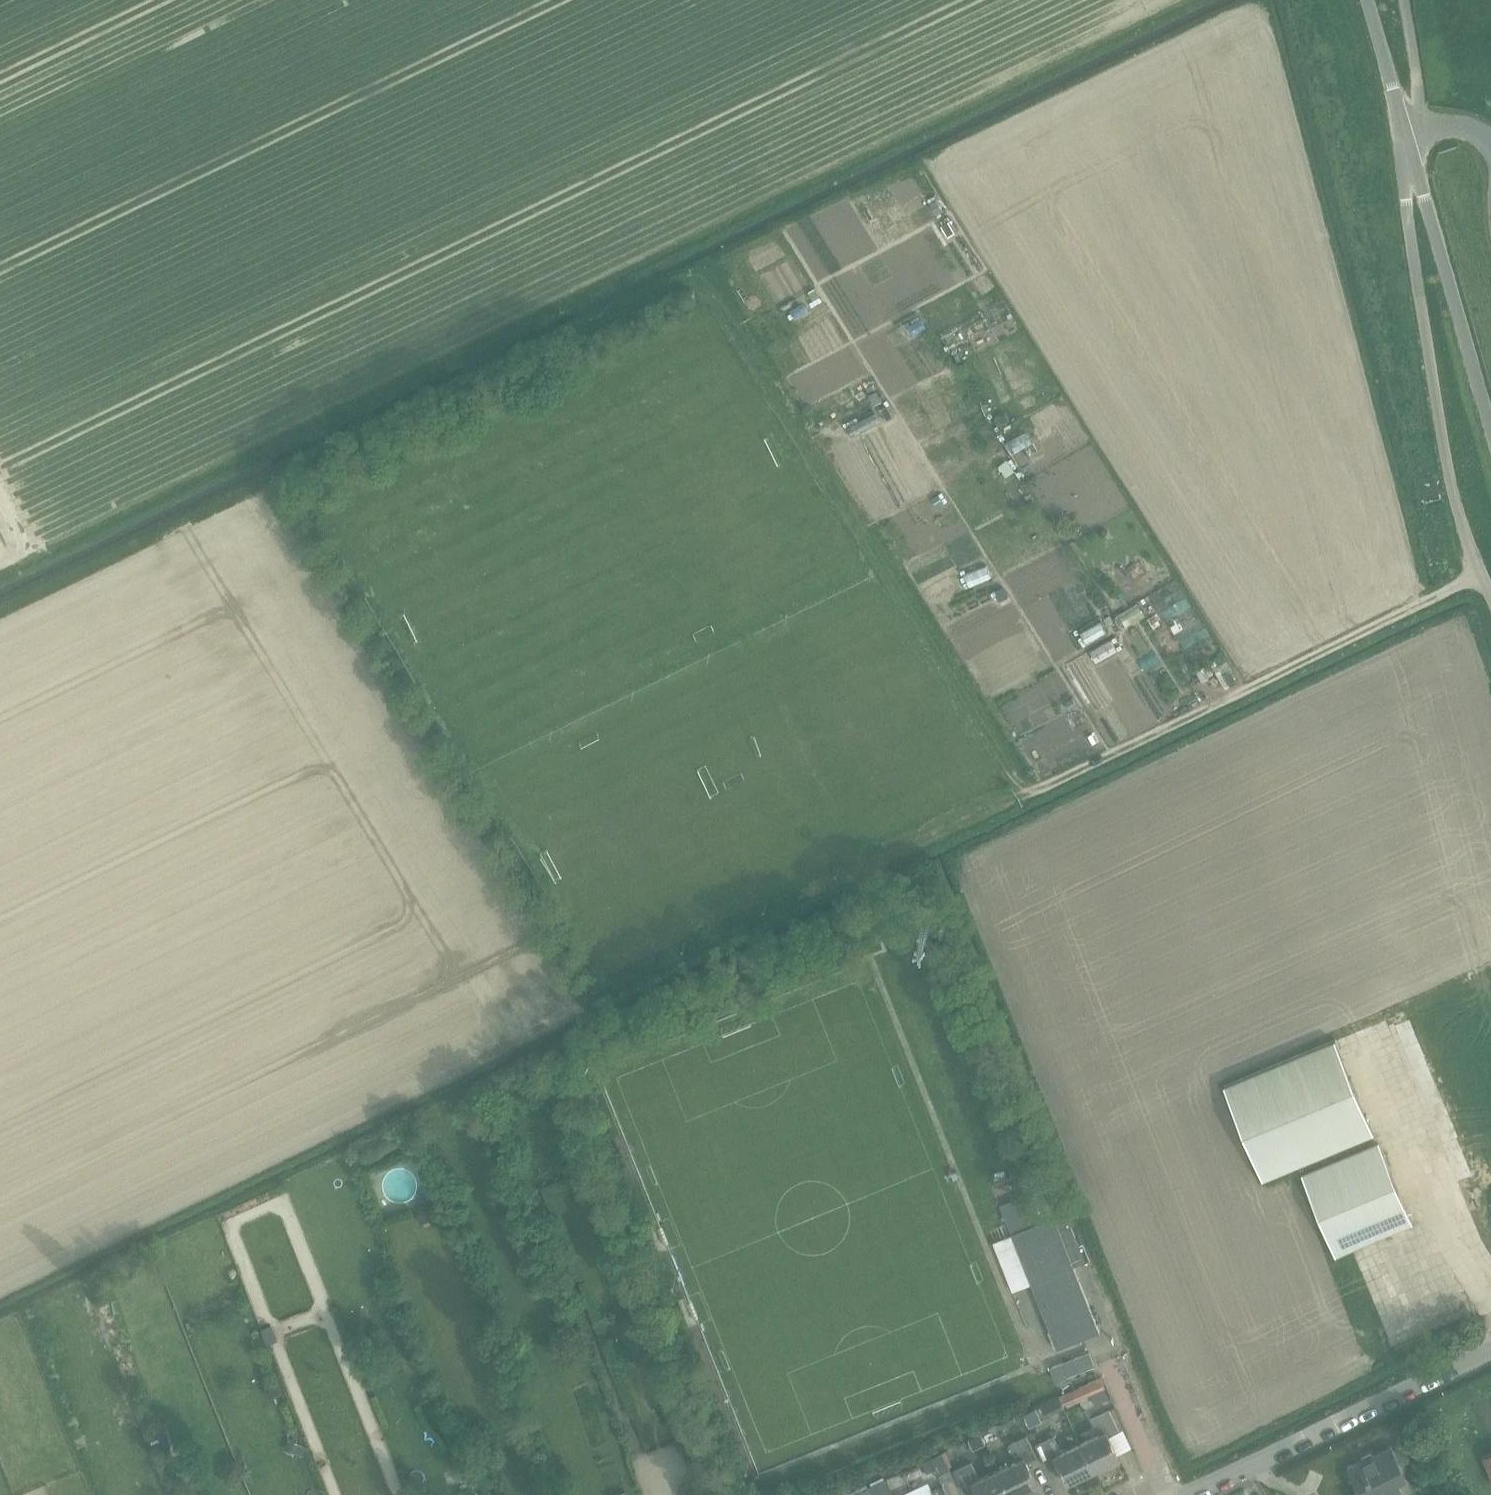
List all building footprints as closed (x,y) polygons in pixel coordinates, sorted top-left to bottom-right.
[(948,221),(941,225),(948,236),(955,231),(948,221)] [(954,372),(945,376),(948,383),(957,378),(954,372)] [(876,391),(868,395),(873,405),(882,401),(876,391)] [(1005,414),(995,419),(998,425),(1008,420),(1005,414)] [(1001,587),(994,591),(1000,601),(1007,597),(1001,587)] [(1072,697),(1065,701),(1069,708),(1076,704),(1072,697)] [(1336,1040),(1223,1086),(1262,1180),(1374,1133),(1336,1040)] [(1336,1256),(1412,1224),(1378,1143),(1302,1175),(1336,1256)] [(960,1177),(957,1170),(951,1173),(954,1179),(960,1177)] [(1001,1204),(1012,1234),(1056,1349),(1099,1332),(1073,1266),(1081,1263),(1090,1259),(1084,1245),(1080,1247),(1068,1217),(1055,1223),(1053,1218),(1042,1222),(1030,1192),(1001,1204)] [(271,1326),(260,1330),(266,1345),(276,1341),(271,1326)] [(1050,1367),(1055,1380),(1094,1365),(1089,1352),(1050,1367)] [(1106,1387),(1101,1376),(1059,1395),(1064,1406),(1106,1387)] [(1036,1409),(1023,1415),(1029,1426),(1041,1420),(1036,1409)] [(1109,1435),(1120,1430),(1110,1409),(1091,1417),(1099,1434),(1080,1443),(1093,1470),(1120,1458),(1109,1435)] [(681,1413),(669,1420),(676,1433),(688,1427),(681,1413)] [(1037,1456),(1027,1435),(1009,1443),(1017,1460),(997,1469),(1009,1494),(1015,1494),(1037,1484),(1026,1461),(1037,1456)] [(1067,1483),(1093,1470),(1080,1443),(1062,1452),(1054,1435),(1035,1444),(1046,1466),(1057,1460),(1067,1483)] [(289,1439),(285,1449),(295,1453),(299,1443),(289,1439)] [(1390,1449),(1375,1457),(1371,1453),(1362,1458),(1362,1463),(1351,1468),(1360,1488),(1361,1487),(1365,1494),(1399,1494),(1394,1484),(1404,1479),(1390,1449)] [(1482,1455),(1490,1479),(1490,1451),(1482,1455)] [(941,1479),(953,1474),(943,1454),(932,1459),(941,1479)] [(997,1469),(980,1478),(972,1461),(954,1470),(964,1491),(974,1486),(979,1494),(1009,1494),(997,1469)] [(867,1488),(870,1494),(895,1494),(887,1479),(880,1482),(867,1488)] [(943,1485),(932,1490),(934,1494),(947,1494),(943,1485)]
